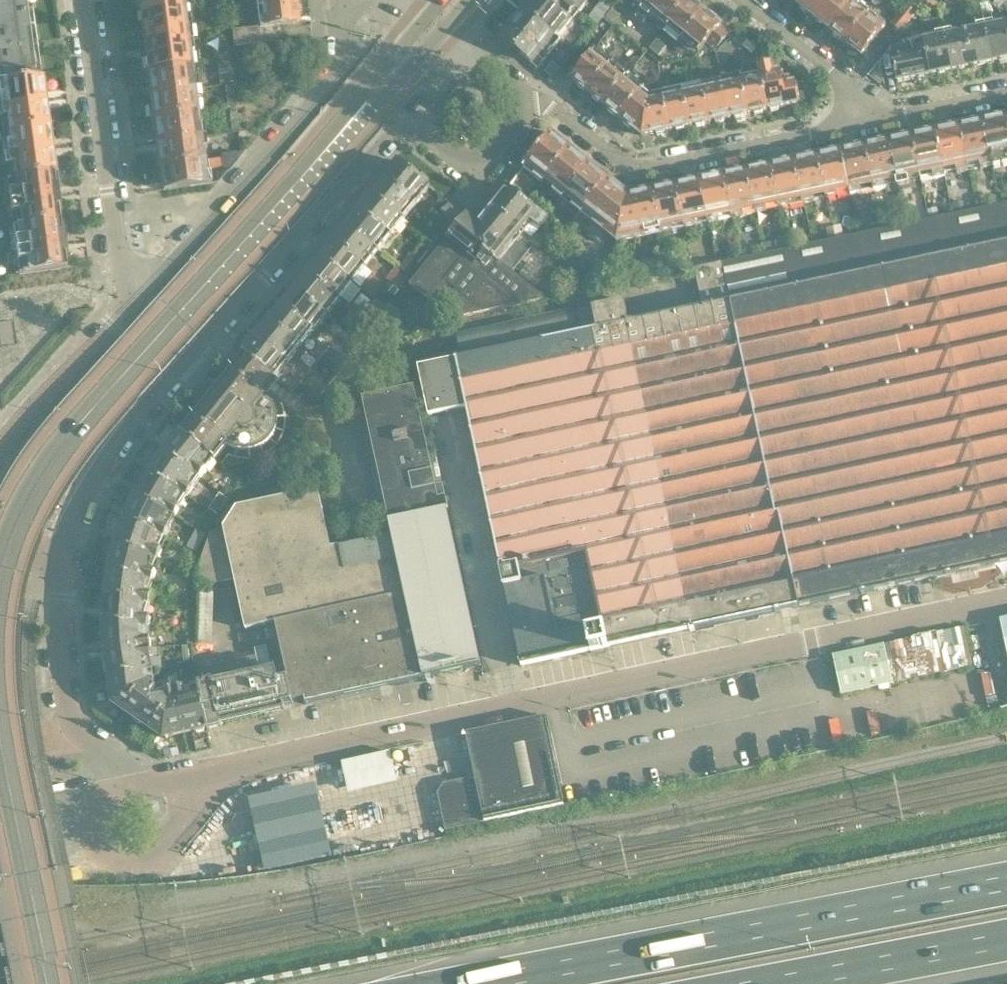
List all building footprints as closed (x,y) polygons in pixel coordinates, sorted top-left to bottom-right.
[(33,14),(31,0),(0,0),(0,18),(33,14)] [(136,8),(139,8),(179,2),(179,0),(135,0),(136,8)] [(216,24),(224,19),(221,0),(214,0),(216,24)] [(260,28),(299,23),(296,0),(256,0),(260,28)] [(522,10),(558,39),(579,13),(564,0),(560,0),(554,7),(545,0),(531,0),(522,10)] [(579,13),(589,0),(564,0),(579,13)] [(691,0),(638,0),(636,2),(667,28),(691,0)] [(694,3),(691,0),(667,28),(699,53),(706,44),(715,51),(730,32),(717,21),(717,19),(712,14),(710,15),(701,9),(702,6),(696,2),(694,3)] [(797,4),(801,7),(800,10),(805,14),(808,13),(830,30),(854,0),(800,0),(797,4)] [(830,30),(833,33),(833,36),(838,40),(841,39),(862,56),(886,25),(855,0),(854,0),(830,30)] [(179,2),(139,8),(141,26),(144,47),(168,44),(166,32),(191,29),(189,14),(181,15),(179,2)] [(921,29),(950,25),(946,5),(918,10),(921,29)] [(907,6),(892,24),(901,32),(916,13),(907,6)] [(619,14),(611,8),(603,18),(612,25),(619,14)] [(522,10),(510,26),(500,38),(538,68),(560,39),(558,39),(522,10)] [(0,18),(0,84),(41,79),(33,14),(0,18)] [(986,24),(994,63),(999,62),(1001,64),(1006,62),(1006,20),(986,24)] [(986,24),(944,33),(952,71),(994,63),(986,24)] [(191,29),(166,32),(168,44),(144,47),(145,56),(148,73),(147,73),(147,74),(187,68),(186,55),(194,54),(192,41),(191,29)] [(252,32),(232,35),(234,47),(254,44),(252,32)] [(902,63),(895,65),(898,82),(917,79),(919,81),(925,79),(926,77),(938,74),(940,76),(946,75),(947,72),(952,71),(944,33),(923,37),(924,42),(911,44),(913,55),(900,57),(902,63)] [(229,59),(226,36),(219,37),(222,60),(229,59)] [(720,68),(730,55),(734,59),(739,52),(739,46),(731,39),(728,44),(726,42),(711,61),(720,68)] [(657,41),(650,49),(658,56),(665,47),(657,41)] [(600,102),(604,105),(627,77),(595,52),(573,80),(577,83),(577,86),(582,90),(585,90),(592,96),(592,99),(598,103),(600,102)] [(795,89),(794,83),(789,85),(788,78),(780,72),(774,73),(772,65),(771,66),(769,63),(761,65),(760,68),(759,68),(761,75),(768,110),(769,110),(771,112),(778,110),(779,108),(799,104),(797,98),(799,97),(798,90),(795,89)] [(768,110),(761,75),(759,68),(759,67),(747,70),(749,77),(722,83),(729,118),(734,117),(736,119),(742,118),(743,115),(754,113),(755,115),(762,114),(763,111),(768,110)] [(147,74),(147,73),(145,74),(146,84),(149,84),(150,95),(198,89),(197,80),(189,81),(187,68),(147,74)] [(232,84),(231,71),(218,73),(219,86),(225,85),(232,84)] [(627,77),(604,105),(608,109),(608,111),(613,115),(616,115),(624,121),(624,124),(629,128),(631,127),(642,136),(652,97),(627,77)] [(0,84),(0,107),(44,101),(43,89),(46,89),(44,79),(41,79),(0,84)] [(722,83),(683,91),(691,126),(695,125),(697,127),(703,126),(704,124),(715,121),(716,123),(723,122),(724,119),(729,118),(722,83)] [(232,84),(225,85),(228,110),(236,109),(232,84)] [(198,89),(150,95),(152,106),(149,107),(151,120),(194,114),(192,101),(200,100),(198,89)] [(683,91),(652,97),(642,136),(656,133),(658,135),(664,134),(665,132),(675,129),(677,131),(684,130),(684,128),(691,126),(683,91)] [(0,107),(0,121),(5,120),(6,130),(50,124),(49,111),(46,112),(44,101),(0,107)] [(236,109),(228,110),(231,133),(239,132),(236,109)] [(194,114),(151,120),(152,132),(155,131),(157,143),(205,137),(203,126),(195,127),(194,114)] [(981,121),(991,168),(1002,166),(1001,158),(1006,157),(1006,126),(1005,116),(1004,116),(1001,114),(995,116),(994,119),(981,121)] [(969,121),(963,123),(961,125),(958,126),(966,165),(979,163),(980,170),(991,168),(981,121),(971,123),(969,121)] [(6,130),(8,142),(0,143),(0,155),(50,149),(49,137),(52,137),(50,124),(6,130)] [(946,126),(939,127),(938,130),(935,131),(943,170),(954,167),(955,176),(967,173),(966,165),(958,126),(948,128),(946,126)] [(922,131),(916,132),(914,135),(910,136),(919,175),(931,172),(932,180),(944,178),(943,170),(935,131),(925,133),(922,131)] [(239,132),(231,133),(233,153),(222,154),(223,158),(242,155),(239,132)] [(553,134),(551,133),(535,152),(534,151),(525,162),(527,163),(523,167),(524,168),(527,163),(537,171),(534,176),(542,183),(546,179),(570,148),(562,142),(561,138),(556,134),(553,134)] [(900,138),(889,140),(887,141),(895,180),(897,187),(908,185),(907,177),(919,175),(910,136),(908,134),(901,135),(900,138)] [(205,137),(157,143),(158,154),(155,154),(156,166),(200,161),(198,148),(206,147),(205,137)] [(895,180),(887,141),(884,139),(878,140),(876,143),(863,146),(872,185),(873,192),(880,191),(885,190),(883,182),(895,180)] [(853,148),(842,150),(841,151),(848,189),(850,197),(862,195),(860,187),(872,185),(863,146),(861,144),(854,145),(853,148)] [(572,150),(570,148),(546,179),(556,186),(551,191),(561,199),(565,194),(589,163),(581,157),(580,154),(575,149),(572,150)] [(0,155),(0,160),(1,166),(11,165),(12,178),(57,172),(55,159),(52,159),(50,149),(0,155)] [(829,153),(819,155),(817,155),(825,194),(826,200),(838,197),(837,191),(848,189),(841,151),(840,151),(837,149),(830,150),(829,153)] [(805,158),(795,160),(793,161),(800,199),(802,205),(814,202),(813,196),(825,194),(817,155),(813,154),(807,155),(805,158)] [(232,166),(242,155),(223,158),(224,168),(219,168),(215,173),(216,183),(218,183),(232,166)] [(781,163),(771,165),(770,165),(777,203),(778,209),(790,207),(789,201),(800,199),(793,161),(790,159),(783,160),(781,163)] [(200,161),(156,166),(158,179),(161,179),(163,191),(210,185),(209,173),(201,174),(200,161)] [(417,176),(399,162),(395,167),(393,167),(388,172),(389,174),(382,183),(380,182),(376,188),(376,190),(372,195),(403,220),(430,187),(427,184),(429,183),(419,175),(417,176)] [(591,165),(589,163),(565,194),(574,201),(570,206),(580,214),(584,209),(608,179),(600,172),(600,169),(594,165),(591,165)] [(758,168),(748,170),(746,170),(754,208),(755,214),(766,212),(765,206),(777,203),(770,165),(769,166),(766,164),(760,165),(758,168)] [(734,173),(724,175),(723,175),(730,213),(731,219),(744,216),(743,210),(754,208),(746,170),(745,170),(743,169),(736,170),(734,173)] [(57,172),(12,178),(8,178),(10,191),(4,192),(6,202),(57,195),(55,186),(58,186),(57,172)] [(711,178),(708,178),(699,180),(707,218),(708,224),(719,221),(718,216),(730,213),(723,175),(722,175),(719,174),(712,175),(711,178)] [(687,183),(685,183),(675,185),(683,223),(684,228),(695,226),(694,221),(707,218),(699,180),(698,180),(695,178),(689,180),(687,183)] [(611,181),(608,179),(584,209),(595,218),(591,223),(616,243),(628,194),(620,188),(619,185),(614,180),(611,181)] [(663,187),(661,188),(652,190),(661,233),(672,231),(671,225),(683,223),(675,185),(672,183),(665,185),(663,187)] [(508,187),(493,205),(525,232),(531,224),(538,229),(547,219),(508,187)] [(628,195),(628,194),(616,243),(661,233),(652,190),(650,190),(648,188),(641,190),(639,193),(628,195)] [(57,195),(6,202),(7,211),(13,210),(15,225),(63,219),(61,205),(58,205),(57,195)] [(351,222),(350,223),(381,248),(403,220),(372,195),(369,199),(367,198),(363,204),(364,206),(357,215),(354,214),(350,220),(351,222)] [(451,203),(436,221),(447,230),(461,212),(451,203)] [(888,228),(881,229),(841,238),(834,239),(826,241),(794,248),(786,249),(778,251),(739,259),(732,261),(720,263),(796,608),(1006,563),(1006,203),(888,228)] [(477,225),(466,216),(410,285),(452,319),(543,300),(543,296),(500,262),(525,232),(493,205),(477,225)] [(937,208),(928,210),(930,218),(939,216),(937,208)] [(888,228),(886,216),(878,218),(881,229),(888,228)] [(63,219),(15,225),(17,240),(11,240),(12,249),(63,243),(62,234),(65,233),(63,219)] [(422,235),(427,240),(434,245),(447,230),(436,221),(434,220),(422,235)] [(352,284),(381,248),(350,223),(344,230),(341,230),(337,235),(338,238),(331,246),(329,246),(324,251),(325,254),(321,258),(352,284)] [(839,226),(832,228),(834,239),(841,238),(839,226)] [(824,230),(826,241),(834,239),(832,228),(824,230)] [(570,238),(562,232),(558,236),(566,243),(570,238)] [(792,237),(784,238),(786,249),(794,248),(792,237)] [(776,240),(778,251),(786,249),(784,238),(776,240)] [(411,273),(434,245),(427,240),(412,260),(409,257),(402,266),(411,273)] [(63,243),(12,249),(13,259),(19,258),(21,274),(69,267),(67,252),(64,253),(63,243)] [(700,267),(698,256),(697,257),(695,247),(690,248),(692,258),(690,258),(692,269),(695,268),(700,267)] [(739,259),(737,248),(730,250),(732,261),(739,259)] [(544,254),(552,261),(556,256),(547,250),(544,254)] [(692,269),(690,258),(689,253),(673,257),(677,272),(684,271),(692,269)] [(328,314),(352,284),(321,258),(318,262),(316,262),(312,267),(312,269),(305,278),(303,278),(299,283),(299,285),(297,289),(328,314)] [(703,308),(629,323),(628,323),(693,629),(698,628),(701,631),(705,630),(706,626),(796,608),(720,263),(700,267),(695,268),(703,308)] [(392,298),(408,278),(411,273),(402,266),(400,269),(403,271),(385,293),(392,298)] [(556,289),(544,280),(537,290),(554,302),(568,298),(571,294),(559,285),(556,289)] [(274,317),(272,320),(303,345),(328,314),(297,289),(292,294),(290,294),(286,299),(287,301),(280,310),(277,309),(273,315),(274,317)] [(693,629),(628,323),(629,323),(624,301),(537,319),(509,324),(452,337),(457,360),(418,369),(422,387),(425,400),(428,416),(467,408),(522,667),(693,629)] [(303,345),(272,320),(266,326),(264,325),(260,331),(261,333),(258,337),(289,362),(303,345)] [(289,362),(258,337),(254,342),(252,341),(247,347),(248,349),(244,354),(278,382),(278,381),(275,379),(289,362)] [(268,398),(266,396),(278,382),(244,354),(235,365),(181,432),(211,457),(215,461),(216,460),(215,460),(227,444),(230,446),(234,448),(237,450),(241,450),(245,451),(249,451),(253,450),(256,449),(260,448),(263,446),(266,443),(269,441),(271,438),(273,435),(275,431),(276,427),(277,424),(277,420),(277,417),(276,414),(276,411),(275,408),(273,406),(272,403),(270,401),(268,398)] [(434,487),(425,445),(416,402),(425,400),(422,387),(365,400),(380,469),(375,470),(382,500),(386,499),(391,521),(447,509),(448,509),(443,485),(434,487)] [(164,452),(196,475),(201,479),(207,470),(203,466),(211,457),(181,432),(179,434),(176,434),(171,439),(172,443),(164,452)] [(149,473),(183,494),(188,498),(194,489),(189,485),(196,475),(164,452),(163,454),(159,454),(155,460),(156,464),(149,473)] [(309,453),(299,465),(318,481),(328,469),(309,453)] [(142,486),(136,495),(171,515),(177,518),(182,508),(176,505),(183,494),(149,473),(148,475),(144,475),(141,482),(142,486)] [(272,622),(278,652),(282,668),(286,667),(293,702),(305,699),(306,704),(481,666),(447,509),(391,521),(390,521),(393,535),(331,548),(318,490),(229,509),(222,520),(224,529),(211,532),(197,575),(200,587),(235,580),(246,628),(272,622)] [(125,518),(161,535),(167,537),(172,528),(166,525),(171,515),(136,495),(135,497),(131,498),(128,505),(130,508),(125,518)] [(117,542),(153,556),(160,558),(163,548),(157,546),(161,535),(125,518),(124,521),(121,522),(118,529),(120,532),(117,542)] [(113,557),(111,567),(147,578),(153,580),(156,570),(150,568),(153,556),(117,542),(116,545),(113,546),(111,554),(113,557)] [(145,591),(147,578),(111,567),(110,570),(107,572),(106,579),(108,582),(107,593),(143,602),(150,604),(151,593),(145,591)] [(143,602),(107,593),(106,595),(103,597),(103,605),(105,607),(104,619),(148,626),(149,616),(142,615),(143,602)] [(148,626),(104,619),(105,626),(102,628),(102,635),(105,637),(106,650),(153,650),(150,627),(148,626)] [(971,666),(964,628),(886,644),(894,682),(971,666)] [(884,645),(833,656),(841,694),(893,683),(884,645)] [(293,702),(286,667),(282,668),(278,652),(272,654),(275,668),(272,669),(267,646),(256,649),(257,657),(208,667),(211,679),(198,682),(199,685),(207,728),(207,729),(222,726),(222,723),(285,708),(284,704),(293,702)] [(153,650),(106,650),(108,663),(105,666),(106,673),(109,674),(110,679),(156,672),(153,650)] [(156,672),(110,679),(111,684),(108,687),(109,694),(112,696),(113,698),(111,701),(134,717),(134,721),(140,725),(143,723),(156,732),(149,695),(157,686),(156,672)] [(199,685),(175,690),(184,733),(194,731),(197,733),(204,732),(205,728),(207,728),(199,685)] [(175,690),(149,695),(156,732),(167,740),(169,736),(184,733),(175,690)] [(565,806),(546,716),(465,734),(475,777),(444,784),(437,794),(443,820),(445,831),(565,806)] [(351,791),(400,779),(392,749),(344,761),(351,791)] [(248,807),(263,874),(329,861),(313,793),(248,807)]
